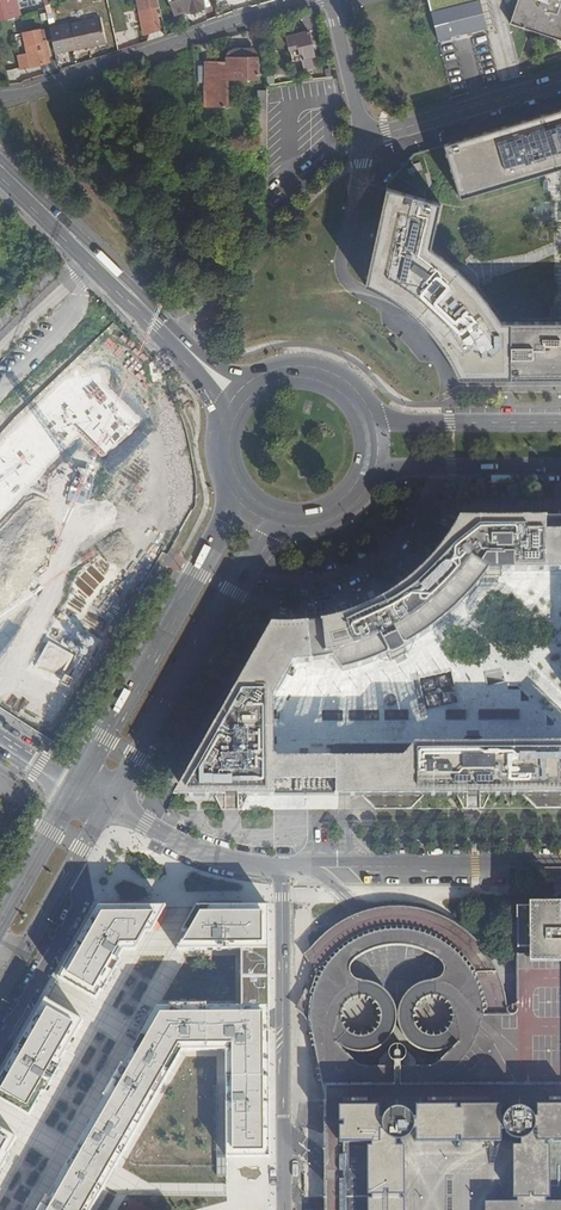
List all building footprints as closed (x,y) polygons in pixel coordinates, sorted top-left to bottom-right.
[(20,15),(17,0),(0,0),(0,21),(20,15)] [(145,10),(144,4),(142,0),(136,0),(138,11),(145,10)] [(158,8),(156,0),(142,0),(144,4),(145,10),(158,8)] [(171,11),(184,8),(184,6),(187,5),(188,11),(202,8),(200,0),(168,0),(171,11)] [(486,28),(479,0),(427,0),(437,40),(486,28)] [(507,23),(560,40),(560,0),(516,0),(507,23)] [(49,27),(54,52),(104,42),(99,17),(49,27)] [(48,60),(42,25),(23,28),(29,63),(48,60)] [(311,32),(289,36),(294,62),(303,60),(305,70),(318,67),(311,32)] [(257,80),(257,60),(228,59),(227,64),(212,65),(212,108),(228,107),(228,81),(257,80)] [(433,186),(454,179),(460,199),(560,169),(560,110),(547,114),(423,151),(432,184),(433,186)] [(414,153),(395,174),(425,193),(432,184),(423,151),(414,153)] [(504,379),(504,322),(493,304),(474,283),(460,271),(447,262),(432,254),(443,206),(389,192),(370,286),(388,295),(407,307),(423,320),(439,338),(452,359),(462,378),(504,379)] [(504,379),(560,379),(560,322),(504,322),(504,379)] [(535,808),(560,808),(560,743),(521,743),(487,743),(480,735),(466,735),(459,743),(335,744),(335,756),(308,757),(281,757),(277,753),(277,695),(296,661),(309,661),(311,661),(318,661),(325,660),(336,659),(344,670),(357,667),(371,662),(392,652),(395,658),(412,649),(410,643),(415,641),(426,633),(438,625),(448,617),(458,607),(466,599),(475,588),(483,578),(502,578),(502,572),(560,571),(560,518),(551,518),(550,522),(547,521),(547,518),(542,518),(542,521),(537,521),(537,520),(531,520),(531,518),(527,518),(482,518),(480,518),(478,518),(478,522),(461,522),(454,535),(451,533),(449,537),(451,539),(444,548),(442,546),(433,557),(424,567),(420,570),(414,576),(403,585),(395,591),(396,592),(387,599),(386,597),(382,600),(383,602),(373,607),(372,605),(368,607),(369,610),(358,615),(357,612),(352,614),(353,617),(342,620),(342,617),(337,619),(338,622),(327,624),(326,621),(317,623),(313,624),(306,625),(307,626),(295,628),(295,625),(290,625),(289,628),(272,627),(266,638),(265,638),(262,643),(263,644),(258,653),(257,651),(255,654),(256,655),(250,667),(248,666),(246,670),(248,671),(242,681),(240,680),(183,781),(191,786),(190,795),(195,795),(195,792),(207,792),(207,795),(212,795),(212,792),(217,792),(224,810),(234,810),(244,809),(252,792),(257,792),(257,795),(261,795),(261,792),(273,792),(273,795),(306,795),(345,795),(358,795),(357,792),(362,792),(379,809),(414,808),(432,792),(459,792),(466,808),(488,808),(495,792),(519,792),(535,808)] [(13,620),(0,614),(0,645),(13,620)] [(527,953),(560,953),(560,923),(552,923),(552,908),(552,902),(547,902),(547,906),(532,906),(532,902),(527,902),(527,906),(517,906),(517,908),(515,908),(515,948),(527,948),(527,953)] [(196,906),(182,932),(188,932),(176,950),(241,949),(241,1006),(157,1007),(123,1065),(121,1064),(103,1095),(105,1097),(77,1146),(71,1157),(67,1163),(48,1197),(45,1196),(37,1209),(91,1209),(105,1185),(109,1179),(115,1168),(182,1050),(225,1050),(226,1158),(270,1157),(270,1050),(269,1005),(268,906),(196,906)] [(165,906),(98,907),(58,978),(60,979),(96,999),(101,991),(103,992),(121,961),(119,960),(124,950),(136,951),(146,932),(151,932),(165,906)] [(527,953),(515,953),(514,1007),(515,1009),(514,1011),(512,1013),(511,1014),(500,1014),(487,1015),(486,1005),(485,996),(482,987),(479,978),(474,969),(464,956),(458,950),(452,945),(446,941),(439,937),(432,933),(425,930),(417,929),(400,927),(391,927),(382,928),(373,930),(365,933),(357,936),(350,939),(344,944),(333,953),(329,957),(325,962),(317,975),(313,983),(310,992),(308,999),(307,1006),(306,1013),(307,1022),(308,1030),(308,1031),(309,1036),(312,1046),(318,1080),(325,1100),(325,1101),(325,1157),(325,1173),(325,1209),(560,1209),(560,953),(527,953)] [(0,1079),(0,1099),(29,1116),(43,1092),(45,1093),(63,1062),(61,1060),(79,1029),(83,1021),(48,1001),(46,999),(41,1006),(21,1041),(0,1079)] [(10,1155),(8,1153),(12,1146),(17,1138),(0,1128),(0,1172),(10,1155)] [(226,1175),(226,1158),(217,1158),(217,1176),(226,1176),(226,1175)]
